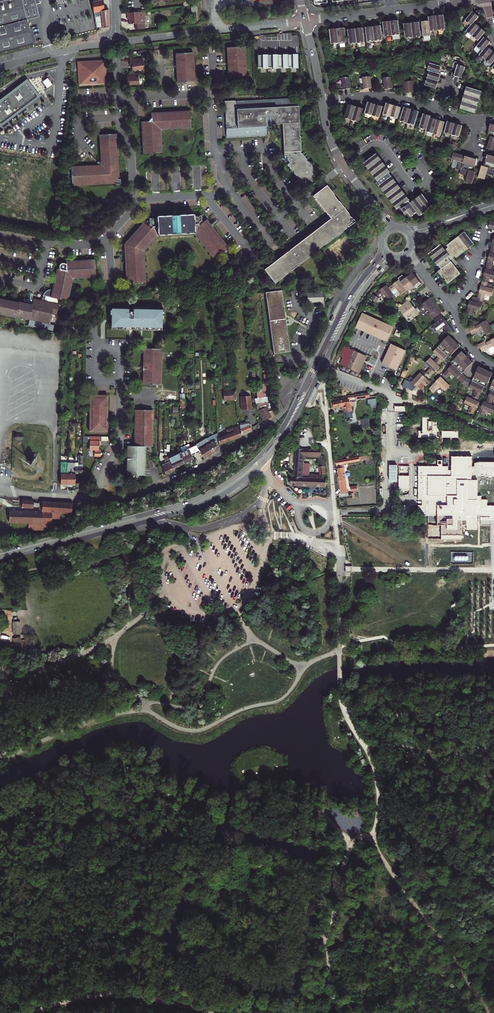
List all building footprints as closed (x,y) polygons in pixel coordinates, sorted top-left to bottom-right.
[(34,44),(28,20),(40,17),(37,5),(42,3),(41,0),(0,0),(0,53),(34,44)] [(92,2),(96,28),(102,27),(102,28),(109,27),(109,9),(104,10),(103,0),(100,0),(92,2)] [(145,11),(127,13),(128,20),(129,20),(129,24),(135,24),(135,29),(146,28),(145,11)] [(474,22),(479,16),(473,11),(465,20),(471,25),(474,22)] [(445,29),(444,15),(436,16),(438,30),(445,29)] [(438,30),(436,16),(428,17),(429,21),(430,31),(431,31),(438,30)] [(400,35),(398,20),(391,21),(392,36),(400,35)] [(383,22),(385,36),(392,36),(391,21),(383,22)] [(430,31),(429,21),(421,22),(423,36),(431,35),(431,31),(430,31)] [(413,37),(421,37),(419,22),(411,23),(413,37)] [(472,36),(480,27),(474,22),(471,25),(467,31),(472,36)] [(406,38),(413,37),(411,23),(404,24),(406,38)] [(374,41),(383,40),(381,26),(373,27),(374,41)] [(347,42),(345,30),(345,27),(337,29),(339,43),(347,42)] [(374,41),(373,27),(366,28),(367,42),(374,41)] [(478,41),(485,32),(480,27),(472,36),(478,41)] [(357,43),(365,42),(363,28),(355,29),(357,43)] [(339,43),(337,29),(330,30),(331,44),(339,43)] [(357,43),(355,29),(348,30),(349,44),(357,43)] [(483,51),(487,46),(490,42),(484,37),(477,46),(483,51)] [(245,76),(243,45),(225,46),(226,63),(227,77),(245,76)] [(487,46),(483,51),(480,55),(485,60),(493,51),(487,46)] [(192,79),(191,50),(174,51),(174,55),(174,65),(175,74),(175,80),(185,80),(192,79)] [(493,51),(485,60),(491,65),(493,61),(493,52),(493,51)] [(297,54),(258,55),(258,69),(297,69),(297,54)] [(141,58),(128,59),(129,64),(130,63),(131,70),(142,69),(141,58)] [(108,83),(108,59),(83,60),(83,84),(108,83)] [(429,71),(439,73),(441,66),(430,63),(428,70),(429,71)] [(458,65),(454,75),(462,78),(465,67),(462,66),(458,65)] [(427,78),(438,81),(440,74),(439,73),(429,71),(427,78)] [(135,72),(126,72),(126,77),(124,77),(125,84),(137,84),(136,75),(135,72)] [(372,88),(370,76),(363,77),(364,89),(372,88)] [(46,87),(51,83),(46,77),(42,80),(46,87)] [(351,88),(350,77),(342,78),(344,90),(351,88)] [(384,78),(385,86),(385,89),(393,88),(391,79),(391,77),(384,78)] [(429,87),(436,88),(438,81),(427,78),(425,85),(429,87)] [(405,82),(406,88),(407,93),(414,92),(413,81),(405,82)] [(8,118),(9,119),(11,117),(10,116),(20,109),(21,110),(22,109),(22,108),(36,98),(26,83),(2,100),(0,102),(0,124),(8,118)] [(482,91),(467,87),(460,109),(475,113),(482,91)] [(296,98),(223,102),(223,114),(224,137),(265,134),(265,124),(266,124),(281,123),(300,122),(299,106),(297,106),(296,98)] [(365,113),(372,115),(375,104),(368,102),(365,113)] [(391,116),(394,105),(386,103),(383,114),(391,116)] [(352,120),(356,107),(349,104),(345,118),(352,120)] [(379,118),(383,106),(375,104),(372,115),(379,118)] [(398,118),(401,107),(394,105),(391,116),(398,118)] [(356,107),(352,120),(359,122),(363,109),(356,107)] [(404,107),(400,121),(407,123),(412,109),(404,107)] [(415,125),(419,112),(419,111),(412,109),(407,123),(415,125)] [(184,111),(153,113),(153,120),(151,122),(148,124),(141,124),(142,153),(160,152),(160,130),(189,129),(189,111),(184,111)] [(427,130),(431,117),(431,116),(423,114),(419,127),(427,130)] [(433,134),(438,120),(431,117),(427,130),(426,131),(433,134)] [(438,120),(433,134),(441,136),(445,122),(438,120)] [(448,121),(444,132),(452,135),(455,123),(448,121)] [(284,159),(304,186),(310,181),(317,175),(318,173),(302,153),(301,154),(300,153),(300,151),(301,151),(300,122),(281,123),(283,156),(284,156),(284,159)] [(459,137),(463,125),(455,123),(452,135),(459,137)] [(103,132),(98,132),(99,162),(94,162),(82,163),(80,163),(69,164),(70,183),(112,181),(112,183),(120,183),(119,175),(117,175),(115,131),(103,132)] [(462,168),(465,156),(454,153),(452,159),(453,160),(451,167),(461,170),(462,168)] [(419,216),(432,207),(432,206),(423,194),(411,203),(409,201),(410,200),(389,173),(390,172),(377,154),(364,163),(378,181),(376,183),(379,187),(379,186),(397,210),(398,210),(399,211),(400,211),(400,212),(401,211),(402,212),(404,211),(406,214),(408,213),(411,217),(417,213),(419,216)] [(490,155),(487,154),(484,166),(484,167),(493,170),(493,156),(490,155)] [(462,168),(473,171),(475,165),(477,160),(465,156),(462,168)] [(487,173),(493,176),(493,175),(493,170),(484,167),(484,166),(482,166),(478,177),(484,179),(487,173)] [(472,184),(475,172),(473,171),(462,168),(461,170),(460,173),(467,176),(466,182),(472,184)] [(273,282),(320,246),(347,225),(354,220),(327,185),(323,185),(313,193),(328,214),(330,216),(327,218),(288,248),(262,268),(273,282)] [(144,221),(143,222),(142,221),(123,243),(123,251),(124,282),(143,282),(142,249),(156,234),(190,232),(210,259),(225,247),(210,227),(208,224),(203,218),(202,219),(199,214),(191,215),(191,213),(175,214),(171,214),(154,215),(154,217),(147,217),(144,221)] [(443,247),(440,242),(427,252),(436,264),(437,263),(440,267),(436,270),(445,282),(458,272),(448,258),(453,254),(455,256),(473,242),(463,230),(445,244),(446,245),(443,247)] [(484,263),(489,265),(491,260),(493,260),(493,248),(488,247),(484,263)] [(64,260),(63,263),(63,262),(61,262),(60,262),(59,262),(58,263),(57,264),(57,266),(58,267),(58,268),(55,268),(52,284),(51,288),(49,288),(48,288),(47,288),(46,289),(45,289),(44,290),(43,291),(42,293),(42,294),(58,297),(66,299),(70,279),(72,277),(93,276),(92,258),(64,260)] [(480,280),(485,281),(486,276),(493,278),(493,277),(493,270),(493,268),(493,266),(489,265),(484,263),(480,280)] [(408,274),(405,276),(404,277),(403,278),(399,281),(405,289),(408,293),(411,290),(420,283),(411,272),(408,274)] [(386,286),(390,291),(395,287),(399,293),(405,289),(399,281),(397,278),(386,286)] [(475,296),(481,298),(482,292),(490,294),(491,287),(489,287),(490,283),(485,281),(480,280),(475,296)] [(386,299),(388,297),(392,294),(390,291),(386,286),(384,284),(373,292),(375,294),(374,295),(371,293),(368,298),(374,301),(377,297),(382,293),(386,299)] [(280,289),(264,291),(272,352),(288,350),(280,289)] [(323,301),(323,291),(307,292),(307,302),(323,301)] [(42,294),(40,300),(30,298),(26,297),(21,296),(20,302),(16,301),(16,302),(0,298),(0,314),(13,317),(13,316),(27,319),(26,325),(51,330),(52,324),(47,323),(49,313),(54,314),(58,297),(42,294)] [(440,309),(429,295),(416,306),(419,310),(424,307),(427,310),(426,311),(430,317),(440,309)] [(475,296),(473,296),(472,300),(470,299),(466,312),(470,313),(471,307),(478,309),(481,298),(475,296)] [(417,312),(407,298),(396,307),(402,315),(409,310),(412,316),(417,312)] [(111,307),(110,328),(125,328),(125,324),(130,324),(132,324),(132,328),(142,328),(160,328),(161,308),(111,307)] [(391,325),(361,312),(354,327),(384,340),(391,325)] [(449,326),(438,312),(432,317),(434,320),(430,323),(434,329),(440,325),(444,330),(449,326)] [(491,330),(488,324),(484,318),(473,324),(472,323),(466,326),(469,333),(476,330),(475,329),(481,326),(484,333),(491,330)] [(436,345),(446,354),(447,356),(458,345),(455,342),(449,337),(446,334),(436,345)] [(482,340),(476,343),(480,349),(486,346),(486,345),(489,351),(493,349),(493,335),(483,341),(482,340)] [(404,350),(389,343),(380,362),(395,369),(404,350)] [(436,345),(431,350),(436,355),(432,359),(436,364),(446,354),(436,345)] [(143,383),(161,384),(162,348),(144,347),(143,383)] [(364,355),(349,347),(345,357),(347,358),(343,365),(357,371),(364,355)] [(450,362),(460,371),(470,361),(467,357),(461,352),(459,350),(449,361),(450,362)] [(436,364),(432,359),(428,356),(423,361),(429,366),(424,371),(429,375),(438,365),(436,364)] [(460,371),(450,362),(441,372),(445,376),(450,372),(455,377),(460,371)] [(476,365),(470,379),(482,384),(484,385),(490,371),(487,370),(481,367),(476,365)] [(424,384),(428,380),(418,371),(409,380),(414,385),(419,380),(424,384)] [(460,371),(455,377),(460,382),(465,377),(460,371)] [(443,389),(448,384),(438,375),(429,384),(433,388),(437,385),(443,389)] [(470,379),(465,377),(460,382),(474,389),(471,394),(476,397),(482,384),(470,379)] [(254,395),(256,409),(258,409),(263,419),(269,416),(270,415),(266,405),(264,381),(259,381),(260,386),(256,386),(256,395),(254,395)] [(347,397),(330,399),(330,404),(342,403),(343,406),(343,410),(349,409),(349,405),(352,404),(351,400),(355,400),(356,397),(369,396),(368,391),(347,394),(347,397)] [(237,392),(226,393),(226,401),(238,401),(237,392)] [(106,393),(88,393),(88,429),(106,429),(106,393)] [(477,400),(465,394),(462,401),(469,404),(466,410),(472,412),(477,400)] [(241,397),(242,410),(252,409),(251,396),(241,397)] [(486,402),(484,401),(479,413),(481,415),(484,416),(487,411),(493,414),(493,412),(493,406),(492,405),(486,402)] [(133,444),(144,444),(151,444),(151,408),(134,408),(133,444)] [(421,416),(421,429),(421,436),(432,436),(432,434),(435,434),(435,431),(437,431),(438,421),(428,421),(428,416),(421,416)] [(249,423),(240,429),(240,435),(244,432),(244,430),(251,428),(249,423)] [(218,442),(240,435),(240,429),(239,424),(232,427),(232,426),(226,429),(227,433),(218,436),(218,442)] [(211,432),(205,435),(213,450),(219,447),(211,432)] [(106,435),(82,434),(82,440),(88,440),(88,448),(92,448),(92,454),(98,454),(98,453),(100,453),(100,451),(98,451),(98,448),(97,448),(97,443),(97,441),(100,441),(100,438),(106,438),(106,435)] [(213,450),(205,435),(195,441),(199,448),(203,456),(213,450)] [(195,441),(187,445),(191,453),(199,448),(195,441)] [(143,473),(144,449),(128,448),(128,444),(127,444),(126,444),(125,473),(129,473),(129,475),(132,478),(137,478),(140,475),(140,473),(143,473)] [(163,457),(163,456),(163,445),(159,445),(159,450),(159,456),(164,471),(169,469),(167,465),(166,465),(162,458),(163,457)] [(182,461),(192,456),(191,453),(187,445),(180,449),(178,451),(182,461)] [(300,454),(300,448),(295,447),(293,476),(290,476),(290,484),(315,485),(316,486),(317,485),(319,485),(320,486),(320,485),(325,485),(323,460),(321,454),(319,454),(319,448),(304,448),(303,454),(316,455),(319,464),(318,464),(317,478),(307,477),(307,469),(307,463),(301,462),(301,458),(300,458),(300,454)] [(173,465),(182,461),(178,451),(173,452),(173,451),(169,453),(170,454),(168,455),(173,465)] [(33,463),(33,461),(34,461),(35,461),(36,460),(36,459),(37,459),(37,456),(36,456),(36,455),(35,454),(34,453),(32,453),(30,453),(29,454),(29,455),(28,456),(27,456),(27,459),(28,459),(29,459),(29,460),(30,461),(31,461),(31,463),(33,463)] [(174,467),(173,465),(168,455),(170,454),(169,453),(163,456),(163,457),(162,458),(166,465),(167,465),(169,469),(174,467)] [(357,460),(357,456),(333,459),(337,479),(339,491),(345,490),(341,462),(357,460)] [(445,461),(439,461),(438,467),(419,466),(419,501),(422,501),(422,506),(419,505),(419,517),(438,518),(438,527),(429,527),(429,538),(462,539),(462,525),(468,525),(468,529),(478,529),(478,515),(493,516),(493,506),(487,506),(487,500),(482,500),(482,496),(478,496),(478,481),(472,481),(472,476),(479,475),(486,475),(486,477),(491,477),(493,477),(493,462),(480,462),(475,463),(475,466),(473,466),(473,457),(452,457),(452,471),(450,471),(450,467),(445,467),(445,461)] [(408,475),(398,475),(397,490),(408,490),(408,475)] [(355,481),(348,483),(350,496),(357,494),(355,481)] [(75,503),(44,501),(44,504),(41,504),(41,508),(15,507),(15,505),(12,505),(12,507),(9,507),(9,518),(29,518),(41,519),(42,511),(48,512),(48,514),(51,514),(62,515),(62,509),(73,510),(75,503)] [(408,504),(397,504),(397,514),(407,515),(408,504)] [(41,519),(29,518),(28,525),(42,526),(42,525),(51,526),(51,514),(48,514),(48,512),(42,511),(41,519)] [(69,516),(65,518),(54,522),(56,527),(66,523),(71,520),(69,516)] [(21,621),(13,621),(13,634),(22,634),(21,621)] [(23,646),(20,635),(14,637),(17,646),(21,646),(23,646)] [(22,653),(21,646),(17,646),(0,644),(0,651),(22,653)] [(9,664),(4,666),(7,673),(13,669),(9,664)]
